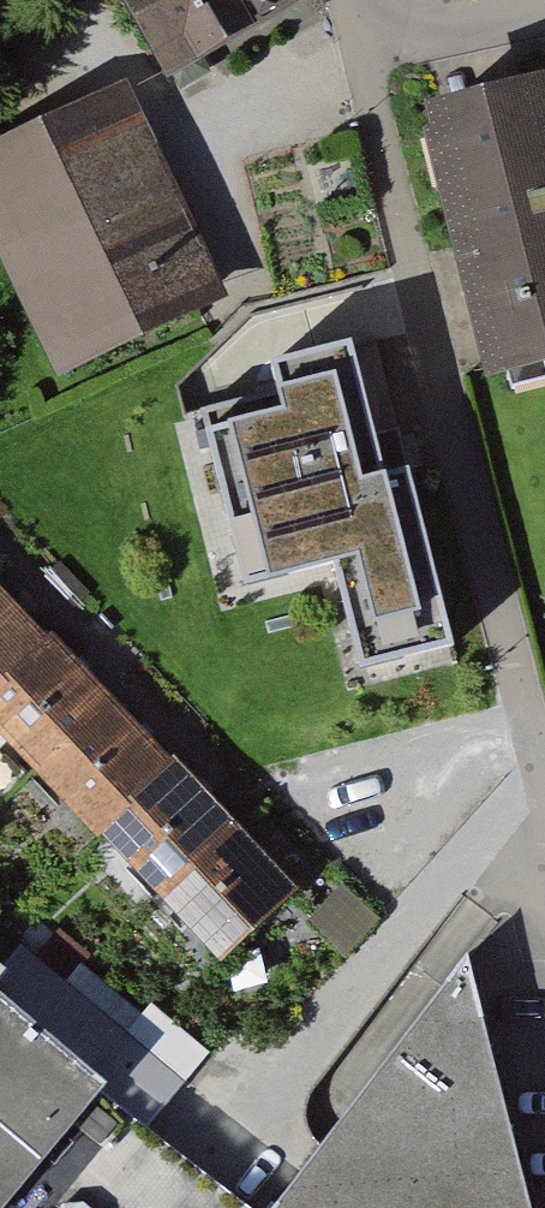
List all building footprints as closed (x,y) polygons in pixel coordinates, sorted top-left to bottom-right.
[(275,0),(116,0),(164,96),(291,32),(275,0)] [(115,93),(0,143),(0,268),(50,381),(211,311),(115,93)] [(433,123),(497,387),(544,375),(544,96),(433,123)] [(288,438),(231,451),(268,607),(338,591),(361,687),(450,667),(408,493),(386,498),(351,352),(272,370),(288,438)] [(216,976),(301,896),(0,580),(0,749),(216,976)] [(2,974),(35,1008),(36,1007),(148,1120),(208,1060),(98,949),(69,978),(34,942),(2,974)] [(470,973),(300,1207),(529,1207),(470,973)] [(110,1104),(0,1015),(0,1207),(22,1207),(110,1104)]
